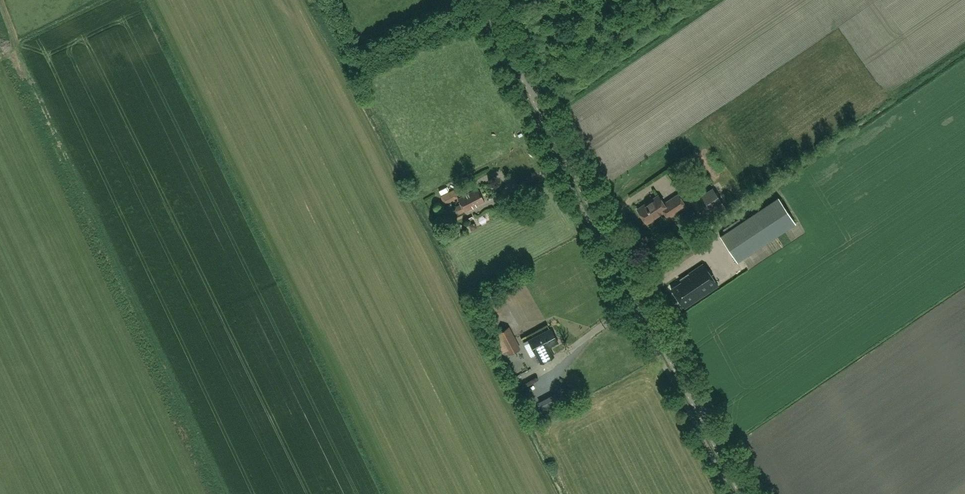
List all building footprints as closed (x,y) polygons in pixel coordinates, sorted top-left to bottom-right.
[(465,212),(485,202),(485,201),(484,201),(478,189),(458,199),(461,204),(457,206),(455,210),(456,212),(460,213),(464,211),(465,212)] [(445,203),(458,197),(454,190),(442,196),(445,203)] [(722,204),(713,191),(693,205),(702,218),(722,204)] [(657,196),(637,209),(646,224),(664,212),(667,218),(685,207),(677,195),(663,204),(657,196)] [(719,235),(736,261),(794,221),(777,196),(719,235)] [(685,307),(717,285),(703,264),(679,280),(681,282),(670,288),(685,307)] [(509,327),(499,333),(500,334),(492,338),(501,354),(508,350),(510,354),(521,348),(509,327)] [(555,356),(550,347),(559,342),(552,328),(529,339),(541,363),(555,356)]
